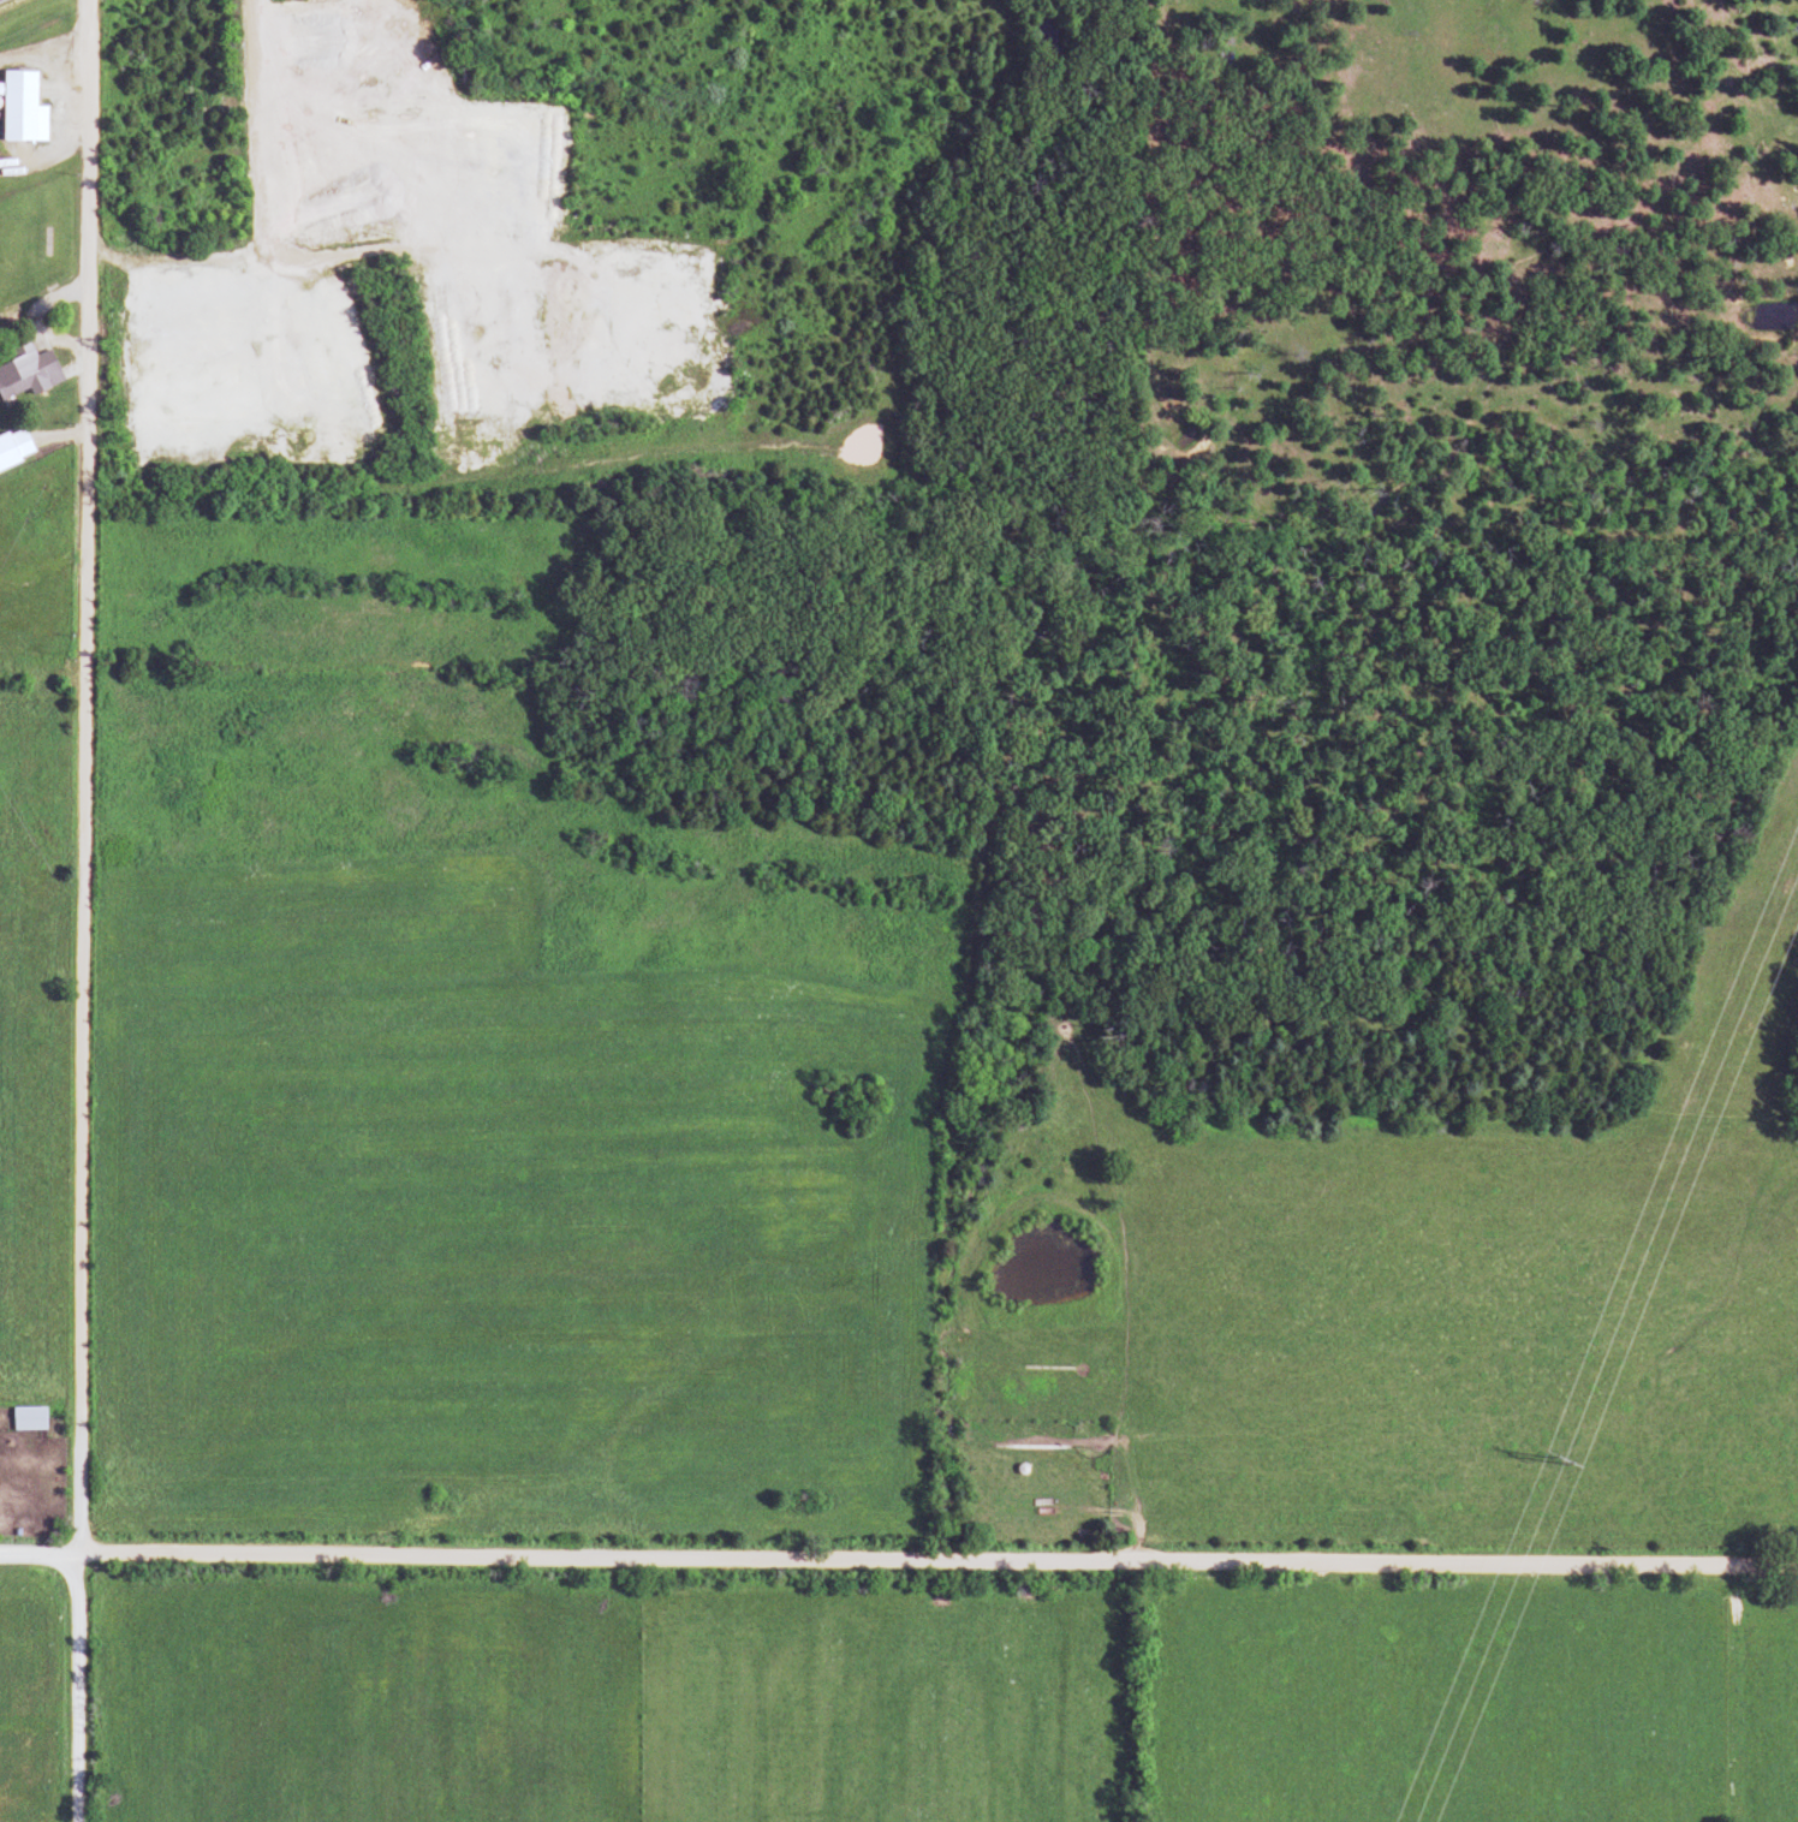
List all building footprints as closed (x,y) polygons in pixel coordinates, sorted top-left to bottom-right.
[(33,107),(33,71),(0,71),(0,142),(44,143),(44,107),(33,107)] [(46,388),(60,381),(46,351),(0,372),(0,377),(9,397),(42,381),(46,388)] [(32,457),(21,429),(0,437),(0,470),(32,457)] [(42,1407),(10,1407),(10,1430),(42,1430),(42,1407)]
